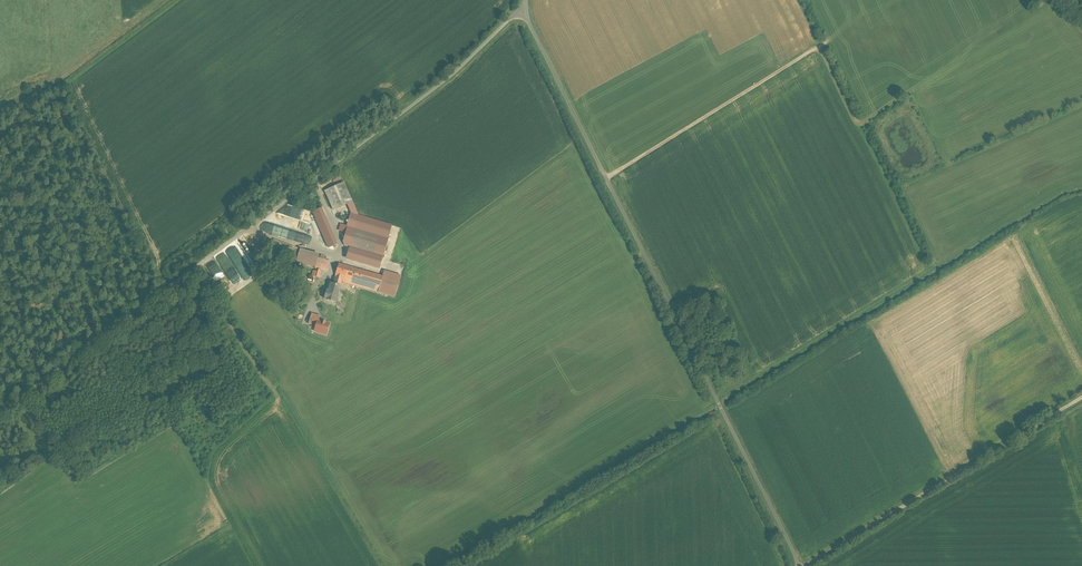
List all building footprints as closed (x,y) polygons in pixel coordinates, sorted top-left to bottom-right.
[(344,182),(325,191),(334,211),(353,202),(344,182)] [(317,213),(310,217),(319,238),(326,235),(317,213)] [(393,225),(352,213),(343,245),(374,254),(384,257),(393,225)] [(318,256),(274,240),(273,245),(282,248),(281,251),(307,261),(309,257),(317,260),(318,256)] [(330,261),(319,258),(316,268),(327,271),(330,261)] [(335,280),(342,282),(379,292),(379,290),(386,292),(390,278),(340,264),(335,280)] [(342,282),(335,280),(334,284),(331,283),(330,287),(329,290),(328,294),(338,297),(341,286),(340,286),(342,282)] [(328,294),(329,290),(328,290),(325,299),(336,302),(338,297),(328,294)]
